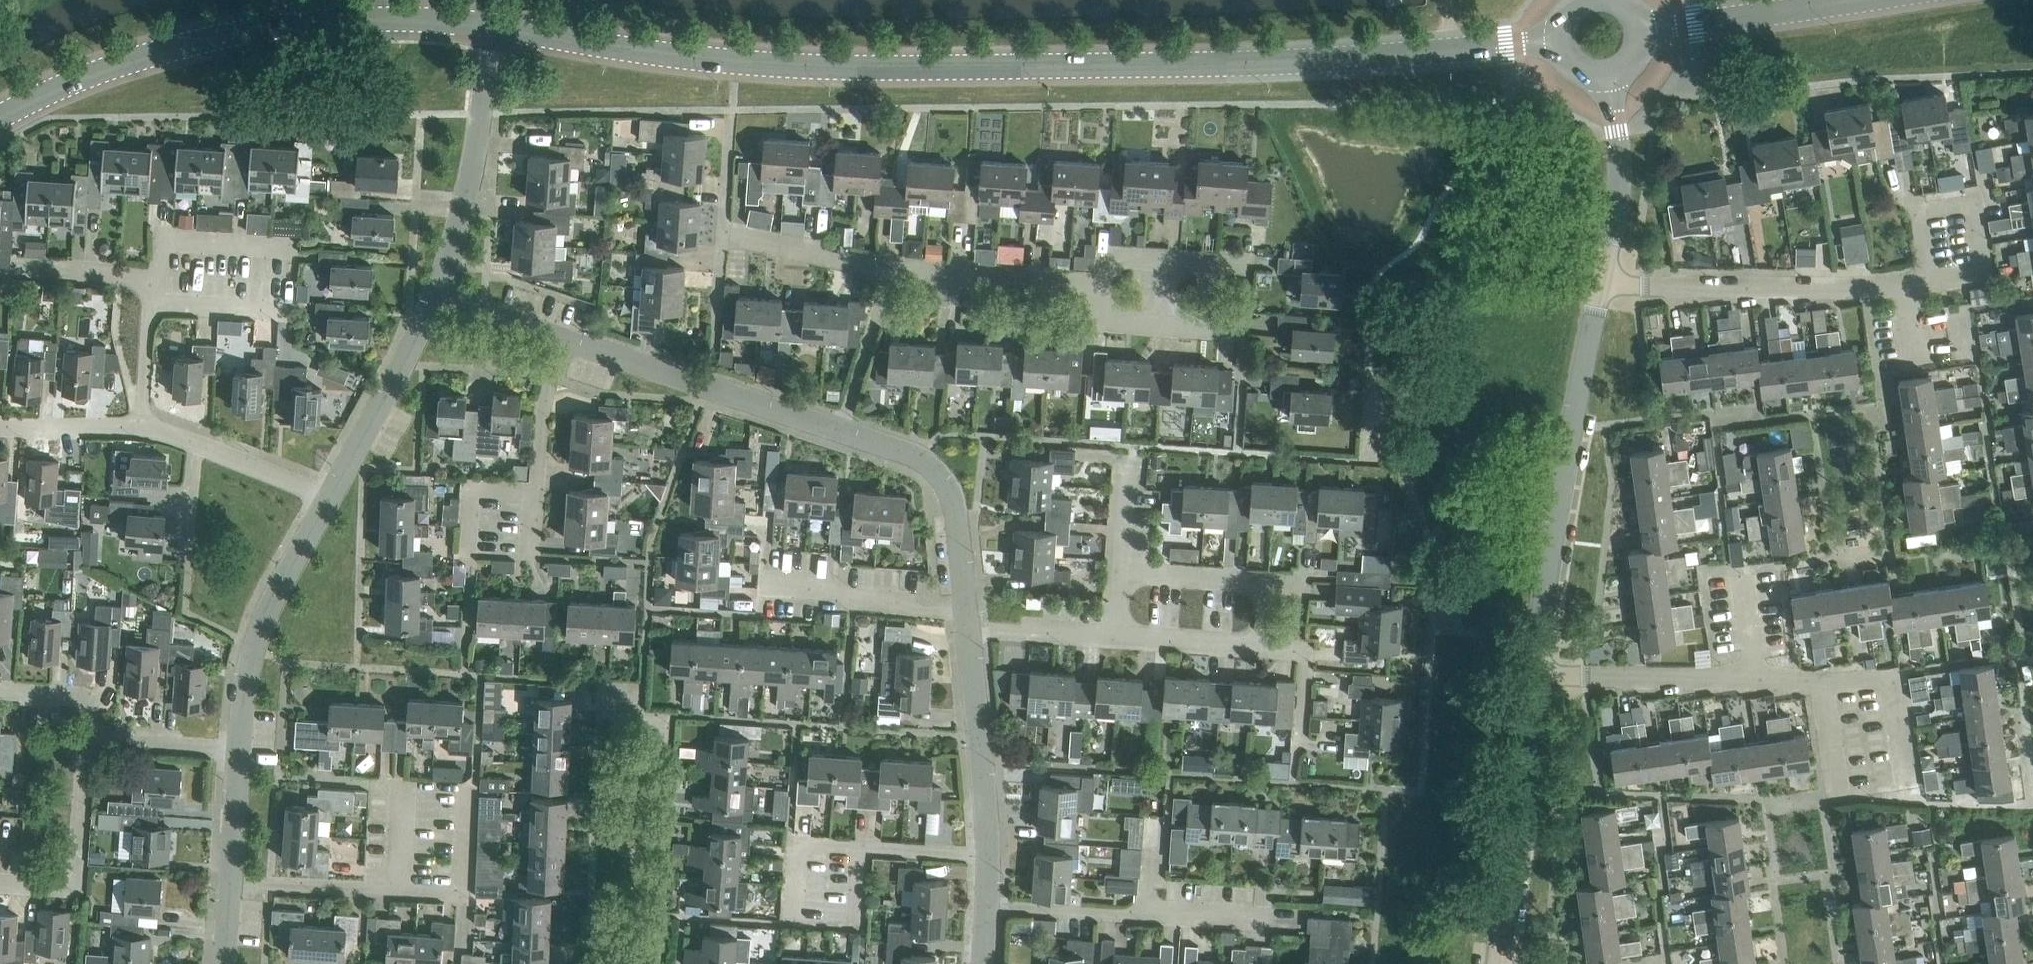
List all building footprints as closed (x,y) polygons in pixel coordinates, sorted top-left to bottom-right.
[(1945,92),(1923,96),(1930,135),(1943,133),(1944,141),(1953,140),(1955,156),(1972,153),(1965,113),(1949,116),(1945,92)] [(1930,135),(1923,96),(1902,100),(1906,123),(1889,126),(1894,150),(1918,146),(1917,138),(1930,135)] [(1889,126),(1889,123),(1872,126),(1868,102),(1847,106),(1856,162),(1869,159),(1895,155),(1894,150),(1889,126)] [(1856,162),(1847,106),(1825,110),(1830,133),(1813,136),(1816,156),(1817,160),(1842,156),(1852,162),(1856,162)] [(2029,139),(2032,138),(2032,113),(2004,118),(2006,130),(2027,127),(2029,139)] [(665,140),(665,153),(704,156),(706,134),(682,133),(683,121),(641,117),(639,138),(665,140)] [(561,120),(560,132),(572,133),(573,121),(561,120)] [(229,130),(229,141),(238,141),(239,137),(239,135),(239,130),(229,130)] [(273,188),(276,146),(256,145),(257,137),(239,135),(239,137),(238,141),(239,141),(237,166),(238,166),(250,167),(249,186),(273,188)] [(199,189),(202,147),(183,146),(183,138),(165,136),(165,142),(164,167),(176,168),(175,187),(199,189)] [(1821,180),(1817,160),(1816,156),(1800,159),(1796,136),(1775,139),(1783,187),(1796,185),(1821,180)] [(125,190),(128,148),(109,146),(110,138),(92,137),(89,173),(90,173),(88,205),(101,206),(102,188),(125,190)] [(784,190),(787,139),(765,137),(764,161),(749,160),(746,202),(759,203),(759,197),(763,193),(764,188),(784,190)] [(2029,139),(2031,151),(2011,155),(2013,166),(2032,163),(2032,138),(2029,139)] [(295,147),(276,146),(273,188),(290,189),(289,198),(308,199),(309,199),(313,140),(295,139),(295,147)] [(809,141),(787,139),(784,190),(804,191),(803,202),(819,203),(821,171),(822,171),(822,165),(808,164),(809,141)] [(1783,187),(1775,139),(1753,143),(1757,166),(1740,169),(1745,196),(1746,203),(1747,203),(1771,199),(1770,192),(1783,190),(1783,187)] [(223,198),(236,199),(238,172),(238,166),(237,166),(239,141),(238,141),(222,140),(221,148),(202,147),(199,189),(223,191),(223,198)] [(165,142),(148,141),(147,149),(128,148),(125,190),(149,191),(151,172),(164,173),(164,167),(165,142)] [(531,154),(530,175),(569,178),(570,165),(584,166),(586,146),(556,143),(555,156),(531,154)] [(1990,146),(1976,148),(1980,171),(1994,169),(1990,146)] [(857,190),(860,151),(838,149),(836,172),(822,171),(821,171),(819,203),(836,204),(837,189),(857,190)] [(627,152),(613,151),(610,182),(625,183),(627,152)] [(881,152),(860,151),(857,190),(877,192),(875,213),(891,215),(894,183),(894,177),(880,176),(881,152)] [(702,177),(704,156),(665,153),(663,166),(655,166),(655,167),(647,166),(646,170),(642,170),(641,184),(678,188),(679,176),(702,177)] [(396,186),(398,156),(359,154),(358,170),(348,169),(348,179),(332,178),(331,194),(361,196),(362,184),(396,186)] [(1148,201),(1150,161),(1126,159),(1125,176),(1113,175),(1112,187),(1110,218),(1122,219),(1129,213),(1130,199),(1148,201)] [(1221,200),(1224,160),(1200,159),(1199,176),(1186,175),(1185,181),(1184,211),(1202,212),(1203,199),(1221,200)] [(928,212),(929,202),(932,162),(910,160),(908,184),(894,183),(891,215),(908,216),(908,211),(928,212)] [(966,188),(964,220),(980,221),(981,214),(1001,216),(1002,202),(1005,162),(983,160),(981,183),(966,182),(966,188)] [(1075,201),(1078,161),(1056,160),(1054,183),(1039,182),(1039,188),(1037,220),(1053,221),(1055,200),(1075,201)] [(1247,162),(1224,160),(1221,200),(1238,201),(1237,215),(1270,218),(1272,182),(1246,180),(1247,162)] [(1110,218),(1112,187),(1098,186),(1099,163),(1078,161),(1075,201),(1095,203),(1094,218),(1110,219),(1110,218)] [(1185,181),(1173,180),(1174,163),(1150,161),(1148,201),(1165,202),(1164,215),(1183,217),(1184,211),(1185,181)] [(964,220),(966,188),(952,187),(953,164),(932,162),(929,202),(949,203),(948,219),(964,220)] [(1039,188),(1025,187),(1027,163),(1005,162),(1002,202),(1022,205),(1021,218),(1037,220),(1039,188)] [(2013,166),(2014,176),(2015,178),(2032,174),(2032,163),(2013,166)] [(598,178),(610,179),(610,167),(598,166),(598,178)] [(1999,179),(2014,176),(2013,166),(1997,169),(1999,179)] [(1725,175),(1723,175),(1721,167),(1702,171),(1710,218),(1723,216),(1724,224),(1749,220),(1747,203),(1746,203),(1745,196),(1729,199),(1725,175)] [(1961,167),(1949,169),(1951,181),(1963,179),(1961,167)] [(50,221),(53,179),(33,178),(34,170),(16,169),(14,198),(15,198),(12,227),(13,228),(26,228),(26,219),(50,221)] [(1710,218),(1702,171),(1682,174),(1684,182),(1682,182),(1686,206),(1669,209),(1673,233),(1690,230),(1712,231),(1709,218),(1710,218)] [(90,173),(89,173),(72,172),(72,180),(53,179),(50,221),(73,222),(72,231),(86,232),(88,205),(90,173)] [(568,191),(569,178),(530,175),(528,197),(552,199),(551,210),(571,212),(575,212),(576,192),(568,191)] [(327,179),(311,178),(310,191),(325,192),(327,179)] [(677,199),(678,188),(641,184),(640,198),(646,198),(646,206),(660,207),(660,220),(700,223),(701,201),(677,199)] [(607,185),(598,185),(596,214),(605,214),(607,185)] [(2027,187),(2029,200),(2009,204),(2011,215),(2032,211),(2032,186),(2027,187)] [(1997,202),(2007,201),(2006,191),(1996,192),(1997,202)] [(393,232),(394,214),(369,213),(370,197),(341,196),(340,223),(354,224),(353,230),(357,230),(356,240),(389,242),(390,232),(393,232)] [(14,198),(0,197),(0,243),(9,243),(10,230),(13,231),(13,228),(12,227),(15,198),(14,198)] [(569,232),(571,212),(551,210),(541,209),(540,221),(516,220),(515,241),(554,244),(555,231),(569,232)] [(757,223),(758,211),(748,210),(747,222),(757,223)] [(198,211),(197,227),(215,229),(216,213),(198,211)] [(2011,215),(2013,226),(2032,223),(2032,211),(2011,215)] [(181,212),(181,226),(194,227),(194,213),(181,212)] [(292,215),(292,219),(271,217),(270,225),(270,233),(298,235),(300,235),(303,235),(304,216),(292,215)] [(2011,215),(1993,218),(1995,230),(2013,226),(2011,215)] [(784,230),(806,232),(806,218),(784,217),(784,230)] [(698,244),(700,223),(660,220),(658,233),(646,232),(645,252),(661,254),(661,253),(673,254),(674,243),(698,244)] [(1870,260),(1863,222),(1839,226),(1846,264),(1870,260)] [(1120,244),(1121,226),(1111,225),(1109,243),(1120,244)] [(838,242),(852,243),(853,227),(839,226),(838,242)] [(864,236),(854,235),(854,244),(864,244),(864,236)] [(47,241),(28,240),(27,255),(46,257),(47,241)] [(574,259),(566,258),(567,245),(554,244),(515,241),(513,263),(537,265),(536,277),(560,278),(573,279),(574,259)] [(942,259),(943,244),(926,242),(925,258),(942,259)] [(998,248),(997,261),(1023,263),(1024,245),(999,243),(998,248)] [(1096,256),(1097,243),(1086,243),(1085,255),(1075,254),(1074,267),(1094,268),(1095,256),(1096,256)] [(997,263),(997,261),(998,248),(977,247),(976,259),(981,259),(981,262),(997,263)] [(2017,251),(2019,262),(2032,260),(2032,248),(2017,251)] [(1819,258),(1827,264),(1833,255),(1825,249),(1819,258)] [(372,283),(373,265),(344,263),(345,251),(320,250),(318,274),(332,275),(332,280),(335,281),(334,291),(368,293),(369,283),(372,283)] [(683,289),(684,267),(661,265),(661,254),(645,252),(637,251),(635,272),(635,285),(683,289)] [(1070,266),(1071,253),(1053,251),(1052,265),(1070,266)] [(1817,264),(1817,251),(1796,251),(1796,264),(1817,264)] [(2017,251),(2009,252),(2011,264),(2019,262),(2017,251)] [(1337,302),(1339,272),(1312,270),(1313,258),(1279,255),(1278,270),(1303,272),(1302,299),(1337,302)] [(2019,262),(2021,274),(2032,272),(2032,260),(2019,262)] [(758,333),(760,298),(738,296),(739,285),(726,284),(723,336),(735,337),(736,332),(758,333)] [(681,310),(683,289),(635,285),(631,329),(656,331),(657,308),(681,310)] [(1996,300),(1994,285),(1970,289),(1972,304),(1996,300)] [(791,340),(793,308),(782,307),(782,299),(760,298),(758,333),(779,334),(779,340),(791,340)] [(865,317),(866,300),(849,299),(849,303),(827,302),(825,337),(847,339),(847,344),(859,345),(861,317),(865,317)] [(369,335),(370,317),(341,315),(341,303),(317,301),(315,325),(329,326),(329,332),(332,332),(331,342),(365,345),(365,335),(369,335)] [(825,337),(827,302),(805,301),(804,309),(793,308),(791,340),(802,341),(803,336),(825,337)] [(1800,311),(1801,321),(1811,320),(1810,310),(1800,311)] [(2015,314),(2018,327),(1997,330),(1999,342),(2032,336),(2032,311),(2015,314)] [(1333,355),(1335,330),(1306,328),(1307,315),(1279,312),(1278,335),(1287,336),(1287,340),(1294,340),(1293,352),(1333,355)] [(1660,312),(1648,313),(1649,327),(1661,326),(1660,312)] [(1729,316),(1717,318),(1718,329),(1730,328),(1729,316)] [(1744,347),(1741,326),(1730,328),(1737,382),(1760,379),(1758,360),(1759,360),(1757,345),(1744,347)] [(1778,327),(1779,337),(1790,335),(1789,326),(1778,327)] [(1737,382),(1730,328),(1718,329),(1721,350),(1709,351),(1713,385),(1737,382)] [(1999,342),(1997,330),(1997,328),(1990,329),(1990,331),(1979,333),(1981,345),(1999,342)] [(1839,329),(1827,331),(1834,385),(1859,382),(1855,348),(1841,350),(1839,329)] [(1834,385),(1827,331),(1816,332),(1818,353),(1806,354),(1810,388),(1834,385)] [(1713,385),(1709,351),(1696,353),(1694,332),(1682,334),(1689,388),(1713,385)] [(1689,388),(1682,334),(1671,335),(1673,356),(1660,357),(1664,391),(1689,388)] [(1810,388),(1806,354),(1794,356),(1791,335),(1790,335),(1779,337),(1786,391),(1810,388)] [(55,372),(57,349),(58,341),(45,340),(46,337),(31,336),(31,339),(18,338),(17,354),(14,398),(41,400),(43,372),(55,372)] [(1999,342),(2001,353),(2021,350),(2023,362),(2032,361),(2032,336),(1999,342)] [(7,361),(9,338),(8,338),(0,337),(0,361),(7,361)] [(1786,391),(1779,337),(1768,338),(1771,359),(1759,360),(1758,360),(1760,379),(1761,394),(1786,391)] [(978,377),(981,342),(958,340),(958,349),(946,348),(946,353),(945,380),(956,381),(957,376),(978,377)] [(911,378),(913,343),(891,341),(890,350),(878,349),(876,381),(888,382),(889,377),(911,378)] [(1012,385),(1014,353),(1002,352),(1003,343),(981,342),(978,377),(1000,379),(1000,384),(1012,385)] [(215,369),(217,344),(193,343),(192,357),(186,356),(186,360),(176,359),(174,393),(184,393),(183,396),(201,397),(203,368),(215,369)] [(946,353),(935,353),(935,344),(913,343),(911,378),(933,380),(932,385),(944,386),(944,380),(945,380),(946,353)] [(104,368),(106,345),(93,344),(92,352),(66,350),(63,393),(73,394),(75,398),(77,400),(84,401),(87,399),(89,395),(90,395),(92,367),(104,368)] [(1070,344),(1070,348),(1048,346),(1046,382),(1068,383),(1067,389),(1081,390),(1084,345),(1070,344)] [(1046,382),(1048,346),(1026,345),(1025,353),(1014,353),(1012,385),(1011,397),(1022,398),(1025,395),(1026,381),(1046,382)] [(275,383),(276,365),(277,346),(264,346),(264,358),(252,357),(251,371),(245,370),(245,374),(235,373),(233,407),(243,407),(243,410),(261,411),(262,382),(275,383)] [(733,365),(734,350),(721,349),(720,364),(733,365)] [(1126,395),(1129,360),(1109,358),(1110,351),(1095,350),(1092,398),(1104,399),(1105,394),(1126,395)] [(350,368),(322,358),(317,372),(346,382),(350,368)] [(756,361),(736,360),(735,373),(755,374),(756,361)] [(1160,402),(1162,370),(1150,369),(1151,361),(1129,360),(1126,395),(1148,396),(1148,402),(1160,402)] [(2023,362),(2025,374),(2005,377),(2007,389),(2032,385),(2032,361),(2023,362)] [(1194,399),(1196,364),(1174,363),(1173,371),(1162,370),(1160,402),(1172,403),(1172,398),(1194,399)] [(1228,407),(1230,375),(1230,367),(1218,366),(1196,364),(1194,399),(1216,401),(1215,406),(1228,407)] [(320,422),(322,389),(312,388),(312,385),(306,385),(307,367),(276,365),(275,383),(274,394),(294,395),(292,424),(310,425),(310,422),(320,422)] [(757,377),(772,382),(775,373),(760,367),(757,377)] [(1329,420),(1331,392),(1298,389),(1299,373),(1272,371),(1270,396),(1284,397),(1283,402),(1291,403),(1290,417),(1329,420)] [(1956,397),(1955,387),(1954,385),(1934,389),(1932,375),(1899,380),(1902,405),(1956,397)] [(1964,396),(1980,393),(1981,393),(1979,381),(1963,383),(1963,386),(1964,396)] [(2007,389),(2008,399),(2009,400),(2029,397),(2031,408),(2031,409),(2032,409),(2032,385),(2007,389)] [(2008,399),(2007,389),(1998,391),(2000,400),(2008,399)] [(520,416),(522,395),(508,394),(508,393),(494,392),(492,420),(478,419),(478,425),(477,443),(476,453),(499,455),(501,429),(517,431),(518,416),(520,416)] [(1956,397),(1958,407),(1981,403),(1980,393),(1964,396),(1956,397)] [(478,425),(465,424),(467,396),(453,394),(453,396),(439,395),(438,413),(428,413),(427,435),(439,436),(439,431),(454,432),(452,458),(476,459),(476,453),(477,443),(478,425)] [(862,400),(868,412),(878,407),(872,395),(862,400)] [(1937,411),(1947,410),(1958,408),(1958,407),(1956,397),(1902,405),(1906,429),(1939,424),(1937,411)] [(625,430),(626,418),(627,419),(628,406),(600,404),(599,416),(575,414),(573,439),(611,442),(612,429),(625,430)] [(2031,409),(2031,408),(2021,410),(2023,423),(2003,426),(2005,438),(2032,433),(2032,409),(2031,409)] [(994,430),(1007,431),(1008,417),(995,416),(994,430)] [(531,438),(532,418),(523,417),(522,437),(531,438)] [(1041,431),(1042,421),(1032,421),(1032,431),(1041,431)] [(1963,444),(1962,433),(1941,436),(1939,424),(1906,429),(1909,453),(1963,444)] [(1995,428),(1997,439),(2005,438),(2003,426),(1995,428)] [(1979,430),(1962,433),(1963,444),(1981,442),(1979,430)] [(1220,444),(1232,445),(1233,433),(1221,432),(1220,444)] [(1675,433),(1678,449),(1690,447),(1689,442),(1675,433)] [(2005,438),(2007,449),(2027,446),(2029,458),(2032,458),(2032,433),(2005,438)] [(624,457),(610,456),(611,442),(573,439),(572,464),(596,465),(595,478),(623,480),(624,467),(624,457)] [(1965,456),(1965,454),(1963,444),(1909,453),(1913,475),(1913,476),(1936,472),(1937,474),(1947,472),(1945,459),(1965,456)] [(674,458),(675,447),(654,446),(653,457),(674,458)] [(1790,446),(1757,451),(1746,453),(1743,458),(1744,467),(1739,468),(1739,470),(1740,479),(1794,471),(1790,446)] [(1688,468),(1686,458),(1666,460),(1664,447),(1631,452),(1634,476),(1688,468)] [(721,454),(720,460),(696,459),(695,483),(733,486),(734,472),(750,473),(752,449),(728,448),(728,454),(721,454)] [(769,448),(768,464),(779,465),(780,449),(769,448)] [(1012,458),(1010,481),(1051,484),(1052,471),(1074,472),(1076,450),(1050,448),(1050,460),(1012,458)] [(167,484),(169,466),(166,466),(166,456),(133,453),(132,463),(129,463),(129,469),(119,468),(116,492),(137,494),(138,482),(167,484)] [(1686,455),(1686,458),(1688,468),(1699,467),(1697,458),(1697,453),(1686,455)] [(1153,454),(1152,468),(1160,468),(1161,454),(1153,454)] [(18,488),(6,487),(8,458),(0,457),(0,521),(15,522),(18,488)] [(1705,457),(1697,458),(1699,467),(1706,466),(1705,457)] [(2029,458),(2031,470),(2011,474),(2013,485),(2032,482),(2032,458),(2029,458)] [(82,488),(56,486),(58,462),(30,460),(27,499),(46,501),(45,513),(64,514),(64,518),(79,520),(82,488)] [(515,478),(527,479),(528,465),(516,464),(515,478)] [(1669,484),(1690,481),(1688,468),(1634,476),(1637,500),(1671,495),(1669,484)] [(1740,479),(1739,470),(1725,472),(1726,482),(1740,479)] [(810,511),(813,473),(788,471),(788,481),(778,481),(777,494),(776,494),(775,509),(774,522),(787,523),(788,509),(810,511)] [(1798,495),(1794,471),(1740,479),(1742,488),(1742,491),(1763,488),(1765,500),(1798,495)] [(1938,485),(1937,474),(1936,472),(1913,476),(1913,475),(1903,477),(1907,502),(1961,493),(1959,482),(1938,485)] [(837,475),(813,473),(810,511),(831,513),(829,541),(842,542),(844,514),(834,513),(837,475)] [(622,493),(623,480),(595,478),(594,491),(570,489),(568,514),(606,516),(608,492),(622,493)] [(1740,479),(1726,482),(1728,491),(1742,488),(1740,479)] [(777,494),(778,481),(766,480),(764,508),(775,509),(776,494),(777,494)] [(1050,497),(1051,484),(1010,481),(1009,504),(1046,507),(1045,519),(1071,521),(1072,498),(1050,497)] [(1272,518),(1275,482),(1252,481),(1252,485),(1240,484),(1240,492),(1238,528),(1250,528),(1251,516),(1272,518)] [(1305,532),(1308,488),(1297,488),(1297,484),(1275,482),(1272,518),(1294,519),(1293,531),(1305,532)] [(2013,485),(2013,487),(2014,494),(2014,497),(2032,494),(2032,482),(2013,485)] [(731,510),(733,486),(695,483),(693,508),(706,509),(705,521),(745,523),(745,511),(731,510)] [(382,495),(381,522),(414,523),(414,522),(415,507),(428,508),(429,484),(403,484),(403,496),(382,495)] [(1205,521),(1207,486),(1184,484),(1184,489),(1172,488),(1171,501),(1166,502),(1163,506),(1163,511),(1165,515),(1170,517),(1169,531),(1182,532),(1183,520),(1205,521)] [(1340,522),(1342,487),(1320,485),(1320,489),(1308,488),(1305,532),(1305,540),(1317,541),(1317,530),(1331,521),(1340,522)] [(1240,492),(1229,491),(1229,487),(1207,486),(1205,521),(1226,523),(1225,535),(1237,535),(1238,528),(1240,492)] [(1364,488),(1342,487),(1340,522),(1362,523),(1361,529),(1374,530),(1376,493),(1364,492),(1364,488)] [(2014,494),(2013,487),(2002,489),(2004,499),(2014,497),(2014,494)] [(1988,490),(1961,494),(1962,505),(1989,500),(1988,490)] [(878,531),(881,493),(856,491),(854,515),(844,514),(842,542),(854,543),(862,544),(863,530),(878,531)] [(905,495),(881,493),(878,531),(902,533),(900,547),(915,548),(912,520),(903,519),(905,495)] [(1962,505),(1961,494),(1961,493),(1907,502),(1911,526),(1944,521),(1942,508),(1962,505)] [(1672,508),(1671,495),(1637,500),(1641,524),(1695,516),(1693,505),(1672,508)] [(1802,518),(1798,495),(1765,500),(1767,512),(1746,515),(1748,527),(1802,518)] [(161,559),(162,543),(165,515),(133,513),(134,501),(110,499),(110,504),(92,502),(90,520),(104,521),(104,519),(109,519),(129,521),(128,540),(141,542),(140,557),(161,559)] [(1737,505),(1729,506),(1725,507),(1728,530),(1733,529),(1740,528),(1737,505)] [(619,532),(605,531),(606,516),(568,514),(566,538),(590,540),(590,552),(618,554),(618,542),(619,532)] [(1696,528),(1695,516),(1641,524),(1644,547),(1644,548),(1662,546),(1662,547),(1677,544),(1676,531),(1696,528)] [(1805,543),(1802,518),(1748,527),(1749,538),(1770,535),(1772,548),(1805,543)] [(1069,543),(1071,521),(1045,519),(1045,531),(1015,529),(1013,552),(1054,555),(1055,542),(1069,543)] [(744,536),(745,523),(705,521),(705,533),(681,532),(679,556),(718,559),(718,544),(732,545),(732,535),(744,536)] [(429,523),(414,522),(414,523),(381,522),(381,549),(404,549),(403,562),(433,563),(433,550),(413,549),(414,534),(429,534),(429,523)] [(1749,544),(1746,527),(1744,527),(1740,528),(1733,529),(1736,546),(1749,544)] [(48,546),(78,546),(78,533),(48,533),(48,546)] [(840,558),(842,558),(852,559),(854,543),(842,542),(841,554),(840,558)] [(82,562),(97,563),(98,543),(83,543),(82,562)] [(1664,558),(1662,547),(1662,546),(1644,548),(1644,547),(1629,549),(1633,574),(1686,567),(1685,555),(1664,558)] [(1172,547),(1171,559),(1185,560),(1186,548),(1172,547)] [(82,568),(82,548),(73,548),(73,570),(82,568)] [(1053,568),(1054,555),(1013,552),(1012,576),(1045,578),(1044,590),(1070,592),(1071,569),(1053,568)] [(1744,563),(1743,552),(1730,553),(1731,559),(1732,565),(1744,563)] [(1363,554),(1362,570),(1391,572),(1392,556),(1363,554)] [(729,597),(730,584),(731,574),(717,573),(718,559),(679,556),(678,581),(702,583),(701,595),(719,596),(729,597)] [(1321,557),(1321,568),(1337,569),(1338,558),(1321,557)] [(503,571),(504,560),(492,559),(492,571),(503,571)] [(515,572),(515,560),(504,560),(503,571),(515,572)] [(559,574),(560,562),(549,561),(548,573),(559,574)] [(759,562),(751,561),(750,573),(758,573),(759,562)] [(432,575),(433,563),(403,562),(403,574),(388,574),(387,600),(420,601),(420,602),(435,602),(435,591),(420,590),(421,575),(432,575)] [(570,574),(571,563),(560,562),(559,574),(570,574)] [(615,576),(616,565),(605,564),(604,576),(615,576)] [(627,577),(627,565),(616,565),(615,576),(627,577)] [(1688,578),(1686,567),(1633,574),(1636,598),(1669,594),(1667,581),(1688,578)] [(1390,585),(1391,572),(1362,570),(1361,583),(1390,585)] [(84,573),(76,574),(77,585),(85,584),(84,573)] [(24,576),(2,574),(0,594),(0,636),(10,637),(12,607),(22,607),(24,576)] [(743,575),(731,574),(730,584),(743,585),(743,575)] [(1890,594),(1891,594),(1889,579),(1864,583),(1872,637),(1884,635),(1881,614),(1892,613),(1893,612),(1890,594)] [(1986,580),(1961,583),(1969,637),(1979,636),(1981,636),(1978,615),(1991,613),(1986,580)] [(1872,637),(1864,583),(1840,586),(1845,620),(1858,618),(1861,639),(1872,637)] [(1969,637),(1961,583),(1937,587),(1942,620),(1955,618),(1958,639),(1969,637)] [(1845,620),(1840,586),(1817,590),(1825,644),(1834,643),(1836,642),(1833,622),(1845,620)] [(1942,620),(1937,587),(1914,591),(1922,644),(1933,643),(1930,622),(1942,620)] [(1400,629),(1402,605),(1366,603),(1367,590),(1337,588),(1336,601),(1347,602),(1347,612),(1360,613),(1359,626),(1400,629)] [(634,640),(636,604),(626,604),(626,590),(614,589),(614,603),(613,603),(612,638),(634,640)] [(1825,644),(1817,590),(1792,594),(1797,627),(1810,625),(1813,646),(1815,645),(1825,644)] [(123,601),(136,602),(137,592),(124,591),(123,601)] [(1922,644),(1914,591),(1891,594),(1890,594),(1893,612),(1892,613),(1894,628),(1907,626),(1910,646),(1920,645),(1922,644)] [(1671,605),(1669,594),(1636,598),(1639,622),(1693,615),(1693,614),(1691,602),(1671,605)] [(500,632),(502,596),(480,595),(478,631),(500,632)] [(700,595),(699,606),(718,608),(719,596),(701,595),(700,595)] [(522,633),(524,598),(502,596),(500,632),(513,633),(513,638),(516,642),(521,642),(522,633)] [(1041,607),(1041,597),(1027,596),(1027,606),(1041,607)] [(522,633),(556,635),(557,619),(545,618),(546,599),(524,598),(522,633)] [(54,599),(53,608),(65,609),(65,599),(54,599)] [(419,617),(420,602),(420,601),(387,600),(386,627),(407,628),(406,640),(432,641),(433,617),(419,617)] [(590,637),(592,602),(570,600),(568,636),(590,637)] [(612,638),(613,603),(592,602),(590,637),(612,638)] [(120,645),(122,613),(122,606),(97,604),(95,623),(81,622),(78,662),(108,664),(110,644),(120,645)] [(72,609),(65,609),(53,608),(52,620),(33,618),(30,658),(58,660),(60,633),(70,634),(72,609)] [(154,608),(152,627),(171,628),(172,610),(154,608)] [(841,612),(826,611),(825,621),(840,622),(841,612)] [(1674,628),(1695,626),(1693,615),(1639,622),(1643,646),(1676,642),(1674,628)] [(168,660),(170,643),(171,628),(152,627),(148,626),(146,646),(128,645),(125,687),(155,689),(157,660),(168,660)] [(1399,652),(1400,629),(1359,626),(1358,639),(1344,637),(1343,660),(1368,662),(1369,650),(1399,652)] [(1969,637),(1971,649),(1981,648),(1979,636),(1969,637)] [(931,653),(911,652),(906,652),(907,640),(883,638),(881,659),(883,659),(882,676),(929,679),(931,653)] [(693,691),(697,640),(673,639),(671,672),(685,673),(684,690),(692,690),(693,691)] [(718,675),(720,642),(697,640),(693,691),(703,691),(704,674),(718,675)] [(740,694),(743,644),(720,642),(718,675),(732,676),(731,693),(739,694),(740,694)] [(202,707),(205,667),(193,666),(194,644),(170,643),(168,660),(167,673),(177,674),(175,705),(202,707)] [(1834,643),(1825,644),(1826,654),(1835,653),(1834,643)] [(764,678),(767,645),(743,644),(740,694),(749,694),(751,677),(764,678)] [(1826,655),(1826,654),(1825,644),(1815,645),(1817,657),(1826,655)] [(787,697),(790,647),(767,645),(764,678),(778,679),(777,696),(787,697)] [(1706,645),(1696,647),(1698,662),(1708,661),(1706,645)] [(1910,646),(1909,646),(1911,657),(1923,661),(1920,645),(1910,646)] [(811,682),(813,648),(790,647),(787,697),(796,698),(797,681),(811,682)] [(836,663),(837,650),(813,648),(811,682),(825,683),(824,700),(834,700),(835,676),(836,663)] [(1874,657),(1865,658),(1866,667),(1876,666),(1874,657)] [(486,658),(476,658),(476,666),(486,667),(486,658)] [(844,663),(836,663),(835,676),(835,682),(842,682),(844,663)] [(1940,684),(1942,695),(1996,688),(1993,663),(1959,668),(1961,681),(1940,684)] [(1049,724),(1051,708),(1053,673),(1031,671),(1012,670),(1010,705),(1029,706),(1027,723),(1049,724)] [(1084,716),(1086,684),(1075,683),(1075,674),(1053,673),(1051,708),(1072,710),(1072,714),(1084,716)] [(1360,719),(1361,719),(1401,721),(1403,697),(1373,695),(1373,675),(1354,674),(1354,681),(1349,681),(1348,694),(1361,695),(1360,719)] [(1926,684),(1924,674),(1909,676),(1910,687),(1926,684)] [(928,705),(929,679),(882,676),(881,693),(879,693),(878,714),(902,716),(903,703),(928,705)] [(1118,713),(1120,678),(1098,676),(1097,684),(1086,684),(1084,716),(1095,716),(1096,711),(1118,713)] [(1186,712),(1188,677),(1166,676),(1165,684),(1154,683),(1153,688),(1152,715),(1163,716),(1164,711),(1186,712)] [(868,691),(868,678),(853,677),(852,690),(868,691)] [(1219,720),(1221,688),(1210,687),(1210,679),(1188,677),(1186,712),(1207,714),(1207,719),(1219,720)] [(1152,715),(1153,688),(1142,688),(1143,679),(1120,678),(1118,713),(1140,714),(1139,719),(1151,720),(1152,715)] [(1253,717),(1255,682),(1233,681),(1232,689),(1221,688),(1219,720),(1230,721),(1231,716),(1253,717)] [(1278,684),(1255,682),(1253,717),(1275,719),(1274,724),(1287,725),(1289,693),(1277,692),(1278,684)] [(1999,712),(1996,688),(1942,695),(1944,707),(1964,704),(1966,716),(1999,712)] [(684,690),(683,705),(691,706),(692,690),(684,690)] [(705,691),(703,691),(693,691),(692,707),(704,708),(705,691)] [(731,693),(729,710),(737,710),(739,694),(731,693)] [(738,715),(748,716),(749,694),(740,694),(738,715)] [(1765,695),(1765,696),(1766,702),(1775,700),(1774,694),(1765,695)] [(1942,695),(1934,697),(1936,708),(1944,707),(1942,695)] [(785,705),(786,705),(787,697),(777,696),(777,707),(785,708),(785,705)] [(787,697),(786,705),(795,705),(796,698),(787,697)] [(434,732),(436,700),(410,698),(408,721),(396,720),(394,749),(407,750),(408,730),(423,731),(422,746),(434,747),(435,732),(434,732)] [(537,698),(536,720),(571,722),(572,700),(537,698)] [(1314,698),(1313,714),(1327,715),(1328,699),(1314,698)] [(472,748),(474,722),(462,721),(463,701),(436,700),(434,732),(435,732),(450,733),(449,747),(472,748)] [(356,735),(358,703),(331,701),(330,722),(297,720),(295,746),(319,747),(330,748),(340,748),(341,734),(355,735),(356,735)] [(394,749),(396,720),(384,719),(385,704),(358,703),(356,735),(355,735),(354,751),(366,751),(367,736),(382,737),(381,749),(394,749)] [(505,719),(506,707),(484,706),(484,718),(495,718),(505,719)] [(1631,707),(1632,711),(1633,723),(1644,721),(1641,706),(1631,707)] [(1633,723),(1632,711),(1620,713),(1622,724),(1633,723)] [(2003,736),(1999,712),(1966,716),(1966,717),(1962,717),(1964,729),(1947,732),(1949,743),(2003,736)] [(1917,714),(1918,723),(1930,721),(1929,713),(1917,714)] [(1692,714),(1681,716),(1689,769),(1711,766),(1712,766),(1709,748),(1711,747),(1708,733),(1695,735),(1692,714)] [(1789,715),(1778,717),(1786,770),(1811,767),(1806,733),(1792,735),(1789,715)] [(1689,769),(1681,716),(1669,717),(1672,738),(1660,740),(1665,773),(1689,769)] [(1786,770),(1778,717),(1766,718),(1769,739),(1757,741),(1762,774),(1786,770)] [(495,729),(495,718),(484,718),(483,729),(495,729)] [(1320,718),(1312,718),(1311,730),(1320,731),(1320,718)] [(1400,745),(1402,722),(1361,719),(1360,732),(1346,731),(1344,754),(1370,756),(1371,743),(1400,745)] [(570,743),(571,722),(536,720),(535,732),(526,732),(526,741),(535,742),(570,743)] [(1665,773),(1660,740),(1648,742),(1645,721),(1644,721),(1633,723),(1641,776),(1665,773)] [(721,722),(720,734),(749,737),(750,724),(721,722)] [(1762,774),(1757,741),(1745,742),(1742,722),(1731,723),(1730,724),(1738,777),(1762,774)] [(1608,734),(1610,747),(1612,747),(1616,780),(1641,776),(1633,723),(1622,724),(1623,732),(1608,734)] [(1738,777),(1730,724),(1729,724),(1723,725),(1719,725),(1722,746),(1711,747),(1709,748),(1712,766),(1711,766),(1714,781),(1738,777)] [(13,767),(15,733),(0,732),(0,766),(13,767)] [(747,761),(749,737),(720,734),(716,734),(715,749),(698,747),(697,757),(747,761)] [(2006,759),(2003,736),(1949,743),(1950,755),(1967,752),(1969,764),(2006,759)] [(569,765),(570,743),(535,742),(534,754),(529,754),(524,757),(524,763),(534,763),(569,765)] [(1048,752),(1058,752),(1058,742),(1048,742),(1048,752)] [(680,746),(679,755),(697,757),(698,747),(680,746)] [(1084,747),(1072,746),(1071,756),(1083,757),(1084,747)] [(330,754),(330,748),(319,747),(318,767),(331,768),(332,754),(330,754)] [(493,761),(494,750),(482,749),(482,761),(493,761)] [(834,787),(836,755),(811,753),(809,778),(798,778),(797,802),(819,803),(820,786),(834,787)] [(1215,770),(1215,769),(1216,762),(1216,756),(1183,754),(1182,768),(1215,770)] [(861,757),(836,755),(834,787),(847,788),(846,805),(868,807),(870,783),(859,782),(861,757)] [(745,784),(747,761),(697,757),(696,766),(713,767),(712,781),(745,784)] [(905,792),(907,760),(882,758),(881,783),(870,783),(868,807),(890,808),(891,791),(905,792)] [(1276,759),(1275,775),(1290,776),(1291,760),(1276,759)] [(2010,784),(2006,759),(1969,764),(1970,777),(1954,779),(1956,792),(1993,786),(2010,784)] [(933,762),(907,760),(905,792),(919,793),(918,810),(940,811),(942,788),(931,787),(933,762)] [(1217,769),(1227,770),(1228,763),(1216,762),(1215,769),(1217,769)] [(568,787),(569,765),(534,763),(533,785),(568,787)] [(109,799),(108,811),(120,812),(132,813),(159,815),(159,804),(178,805),(181,769),(149,767),(135,766),(133,801),(109,799)] [(462,767),(448,767),(447,779),(461,780),(462,767)] [(1042,784),(1040,806),(1075,809),(1091,810),(1093,776),(1051,772),(1050,784),(1042,784)] [(1142,791),(1143,777),(1127,776),(1126,790),(1142,791)] [(510,791),(510,778),(481,777),(480,789),(510,791)] [(745,784),(712,781),(711,795),(694,794),(693,807),(713,809),(713,819),(743,821),(744,811),(753,812),(755,785),(745,784)] [(318,795),(308,794),(307,807),(287,805),(285,832),(317,834),(319,817),(332,817),(333,806),(353,807),(354,801),(365,802),(366,790),(319,787),(318,795)] [(788,801),(789,789),(775,788),(774,800),(788,801)] [(532,797),(532,810),(520,809),(520,818),(531,819),(567,821),(568,799),(532,797)] [(1233,837),(1235,802),(1213,800),(1213,803),(1190,802),(1190,800),(1193,800),(1193,799),(1174,798),(1173,815),(1174,816),(1174,815),(1188,815),(1187,826),(1174,825),(1174,824),(1172,824),(1169,869),(1170,869),(1171,858),(1186,859),(1187,839),(1211,841),(1212,835),(1233,837)] [(1280,816),(1281,808),(1257,806),(1257,803),(1235,802),(1233,837),(1254,838),(1253,844),(1277,845),(1278,846),(1280,816)] [(1636,804),(1635,804),(1582,812),(1585,836),(1619,831),(1617,819),(1638,816),(1636,804)] [(1074,831),(1075,809),(1040,806),(1039,829),(1047,829),(1046,840),(1078,843),(1079,831),(1074,831)] [(100,811),(99,827),(118,828),(120,812),(108,811),(100,811)] [(490,823),(491,812),(479,811),(479,822),(490,823)] [(158,827),(159,815),(132,813),(120,812),(118,828),(134,829),(132,857),(168,860),(170,828),(158,827)] [(502,817),(502,812),(491,812),(490,823),(501,823),(502,817)] [(1144,816),(1133,815),(1132,826),(1144,827),(1144,816)] [(1323,851),(1325,816),(1303,815),(1303,818),(1280,816),(1278,846),(1277,845),(1276,854),(1301,855),(1302,850),(1323,851)] [(1325,816),(1323,851),(1322,860),(1343,862),(1343,858),(1357,859),(1359,822),(1347,821),(1348,818),(1325,816)] [(1660,816),(1651,818),(1652,830),(1662,828),(1660,816)] [(1743,841),(1739,817),(1685,824),(1687,837),(1708,834),(1710,846),(1743,841)] [(566,843),(567,821),(531,819),(531,831),(520,830),(519,841),(530,841),(566,843)] [(752,822),(743,821),(713,819),(712,831),(708,830),(707,845),(690,843),(689,853),(739,857),(740,855),(749,856),(752,822)] [(1908,834),(1906,821),(1852,829),(1856,854),(1889,849),(1887,837),(1908,834)] [(1913,830),(1916,845),(1926,843),(1932,843),(1930,828),(1913,830)] [(1643,853),(1641,841),(1621,844),(1619,831),(1585,836),(1589,860),(1643,853)] [(316,850),(317,834),(285,832),(283,858),(303,860),(303,872),(328,874),(330,851),(316,850)] [(2018,858),(2014,834),(1961,842),(1962,854),(1983,851),(1985,863),(2018,858)] [(1654,839),(1641,841),(1643,853),(1656,851),(1654,839)] [(1077,855),(1078,843),(1046,840),(1045,852),(1037,851),(1035,873),(1070,876),(1072,854),(1077,855)] [(565,864),(566,843),(530,841),(529,863),(565,864)] [(1746,865),(1743,841),(1710,846),(1711,858),(1691,861),(1692,873),(1746,865)] [(1891,861),(1889,849),(1856,854),(1859,878),(1913,870),(1911,858),(1891,861)] [(738,880),(739,857),(689,853),(689,862),(706,863),(705,877),(738,880)] [(1624,867),(1645,864),(1643,853),(1589,860),(1592,883),(1592,885),(1611,882),(1626,880),(1624,867)] [(488,867),(489,856),(477,855),(477,867),(488,867)] [(503,879),(504,862),(499,862),(500,856),(489,856),(488,867),(477,867),(476,878),(503,879)] [(2022,882),(2018,858),(1985,863),(1987,876),(1966,879),(1954,880),(1955,892),(1957,891),(1957,892),(1968,890),(2022,882)] [(774,861),(774,869),(783,870),(784,861),(774,861)] [(1692,873),(1691,861),(1683,862),(1684,874),(1692,873)] [(564,887),(565,864),(529,863),(529,874),(519,874),(519,884),(528,885),(564,887)] [(1750,890),(1746,865),(1692,873),(1694,884),(1715,881),(1716,893),(1717,894),(1745,890),(1750,890)] [(915,888),(913,905),(946,907),(948,881),(922,880),(923,867),(899,866),(898,887),(915,888)] [(1119,866),(1119,874),(1138,875),(1139,868),(1119,866)] [(1915,882),(1913,870),(1859,878),(1863,900),(1863,901),(1886,898),(1886,899),(1896,897),(1908,896),(1906,883),(1915,882)] [(1082,871),(1081,878),(1105,880),(1106,873),(1082,871)] [(1069,892),(1070,876),(1035,873),(1033,896),(1062,898),(1062,902),(1080,904),(1081,893),(1069,892)] [(1117,874),(1106,873),(1105,880),(1105,885),(1104,890),(1137,892),(1138,875),(1119,874),(1117,874)] [(112,923),(139,925),(139,913),(158,915),(161,879),(129,877),(126,912),(113,911),(112,923)] [(747,880),(738,880),(705,877),(703,891),(686,890),(686,900),(735,904),(735,907),(745,908),(747,880)] [(1612,894),(1611,882),(1592,885),(1592,883),(1577,885),(1581,911),(1635,903),(1633,891),(1612,894)] [(2025,907),(2022,882),(1968,890),(1970,902),(1990,899),(1992,910),(1992,911),(2015,907),(2016,908),(2025,907)] [(505,884),(503,884),(476,883),(475,895),(504,897),(505,897),(505,884)] [(1373,904),(1374,887),(1325,883),(1324,900),(1373,904)] [(1748,913),(1745,890),(1717,894),(1716,893),(1711,893),(1713,907),(1693,910),(1693,913),(1694,921),(1748,913)] [(1970,902),(1968,890),(1957,892),(1959,903),(1970,902)] [(516,897),(505,897),(504,897),(503,919),(515,919),(550,920),(551,898),(516,897)] [(1888,910),(1886,899),(1886,898),(1863,901),(1863,900),(1853,902),(1856,927),(1910,919),(1910,918),(1909,907),(1888,910)] [(1636,914),(1635,903),(1581,911),(1584,935),(1618,930),(1616,917),(1636,914)] [(685,905),(685,912),(700,913),(701,906),(685,905)] [(944,933),(946,907),(913,905),(912,922),(889,921),(888,941),(912,943),(912,931),(944,933)] [(2019,931),(2016,908),(2015,907),(1992,911),(1992,910),(1982,911),(1984,924),(1964,928),(1964,932),(1965,939),(2019,931)] [(317,958),(319,926),(304,925),(305,911),(273,908),(272,921),(280,922),(279,935),(291,936),(290,956),(317,958)] [(38,929),(27,928),(26,941),(25,960),(35,961),(36,961),(37,949),(67,951),(70,911),(39,909),(38,929)] [(101,910),(100,922),(112,923),(113,911),(101,910)] [(486,924),(487,913),(475,912),(474,923),(486,924)] [(357,941),(359,915),(335,913),(334,927),(319,926),(317,958),(343,960),(345,940),(357,941)] [(1694,921),(1693,913),(1684,914),(1686,922),(1694,921)] [(1752,937),(1748,913),(1694,921),(1696,933),(1717,930),(1719,942),(1752,937)] [(26,941),(16,941),(17,915),(0,914),(0,954),(7,955),(7,963),(24,963),(25,960),(26,941)] [(376,942),(378,916),(368,915),(366,941),(376,942)] [(1352,918),(1312,915),(1309,960),(1305,960),(1305,963),(1349,963),(1352,918)] [(416,933),(400,932),(401,918),(378,916),(376,942),(388,943),(387,963),(397,963),(414,963),(416,933)] [(1932,926),(1930,916),(1921,917),(1923,927),(1932,926)] [(1056,920),(1032,918),(1031,930),(1055,932),(1056,920)] [(549,942),(550,920),(515,919),(514,941),(549,942)] [(1912,930),(1912,929),(1910,919),(1856,927),(1860,951),(1893,946),(1891,933),(1912,930)] [(416,933),(414,963),(440,963),(442,947),(454,948),(456,922),(433,920),(432,934),(416,933)] [(711,922),(710,934),(737,936),(737,924),(711,922)] [(144,937),(145,925),(139,925),(112,923),(111,936),(115,936),(113,956),(89,955),(89,954),(88,954),(87,963),(149,963),(150,937),(144,937)] [(1964,928),(1954,929),(1955,941),(1957,940),(1965,939),(1964,932),(1964,928)] [(1222,941),(1235,942),(1235,932),(1235,931),(1222,930),(1222,931),(1222,941)] [(1619,942),(1618,930),(1584,935),(1588,959),(1642,952),(1640,939),(1619,942)] [(2023,955),(2019,931),(1965,939),(1967,951),(1988,948),(1990,960),(2023,955)] [(686,947),(685,956),(735,960),(737,936),(710,934),(704,933),(703,948),(686,947)] [(1752,937),(1719,942),(1720,955),(1700,958),(1701,963),(1745,963),(1756,963),(1752,937)] [(1094,939),(1068,938),(1067,953),(1050,952),(1049,963),(1080,963),(1080,962),(1093,963),(1094,939)] [(1137,955),(1114,953),(1115,939),(1102,938),(1101,963),(1110,963),(1136,963),(1137,955)] [(1967,951),(1965,939),(1957,940),(1959,952),(1967,951)] [(548,963),(549,942),(514,941),(513,952),(501,952),(501,962),(513,962),(548,963)] [(912,943),(888,941),(886,962),(903,963),(935,963),(936,957),(911,955),(912,943)] [(1174,943),(1161,942),(1160,956),(1137,955),(1136,963),(1172,963),(1174,943)] [(1220,961),(1197,959),(1198,945),(1186,944),(1184,963),(1220,963),(1220,961)] [(1260,963),(1272,963),(1274,946),(1261,946),(1261,949),(1260,963)] [(1893,946),(1860,951),(1862,963),(1917,963),(1916,957),(1916,955),(1895,959),(1893,946)] [(1261,949),(1233,947),(1232,961),(1220,961),(1220,963),(1260,963),(1261,949)] [(475,954),(462,953),(461,963),(474,963),(475,954)] [(486,955),(475,954),(474,963),(485,963),(486,955)] [(807,957),(783,955),(782,963),(806,963),(807,957)] [(2023,955),(1990,960),(1990,963),(2024,963),(2023,955)] [(735,960),(685,956),(685,963),(735,963),(735,960)] [(1916,957),(1917,963),(1924,963),(1923,956),(1916,957)]
